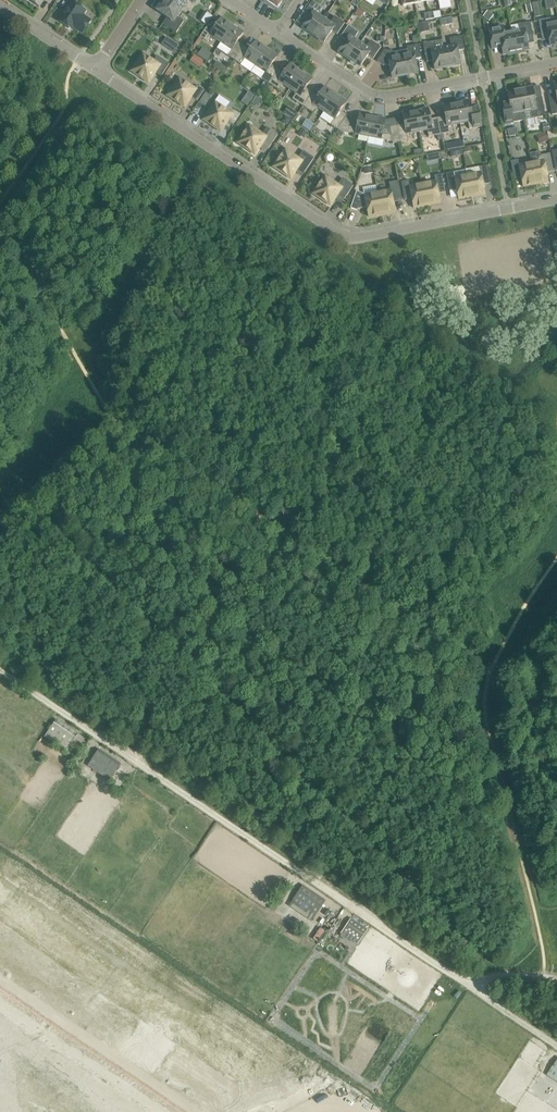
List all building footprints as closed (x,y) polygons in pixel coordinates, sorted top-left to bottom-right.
[(181,11),(165,0),(164,0),(163,2),(161,1),(157,7),(158,8),(157,11),(167,17),(163,24),(176,33),(184,21),(177,17),(181,11)] [(181,11),(189,0),(193,3),(195,0),(165,0),(181,11)] [(313,35),(324,19),(318,15),(322,8),(312,1),(304,13),(310,16),(302,28),(313,35)] [(84,11),(71,2),(59,20),(68,26),(69,24),(82,33),(90,21),(82,15),(84,11)] [(324,19),(313,35),(324,42),(331,31),(337,35),(345,23),(334,16),(330,23),(324,19)] [(210,36),(221,43),(232,25),(227,22),(228,21),(222,17),(214,30),(207,25),(200,37),(206,41),(210,36)] [(551,24),(550,18),(538,21),(541,34),(547,33),(550,46),(554,45),(554,46),(556,46),(556,23),(551,24)] [(532,36),(530,22),(518,25),(511,26),(512,31),(516,54),(525,52),(524,51),(528,50),(526,37),(532,36)] [(232,25),(221,43),(231,50),(227,56),(234,60),(242,49),(235,44),(244,32),(238,28),(237,29),(232,25)] [(349,59),(360,43),(354,39),(358,32),(348,26),(340,37),(346,41),(338,52),(349,59)] [(516,54),(512,31),(504,33),(503,26),(490,29),(493,43),(500,42),(503,55),(507,54),(507,56),(516,54)] [(444,48),(447,67),(460,65),(458,51),(464,50),(461,36),(449,39),(451,47),(444,48)] [(447,67),(444,48),(442,40),(423,44),(426,57),(432,56),(435,70),(447,67)] [(242,49),(234,60),(251,72),(267,49),(262,45),(256,41),(248,53),(242,49)] [(360,43),(349,59),(360,67),(367,55),(373,59),(381,47),(370,41),(366,48),(360,43)] [(400,51),(405,75),(418,73),(415,59),(421,58),(419,45),(407,47),(407,49),(400,51)] [(251,72),(268,83),(276,72),(270,67),(278,55),(272,51),(271,52),(267,49),(251,72)] [(392,78),(405,75),(400,51),(393,52),(392,50),(387,51),(384,50),(377,61),(383,66),(389,64),(392,78)] [(154,61),(142,53),(130,71),(139,77),(139,76),(142,78),(141,79),(148,83),(155,73),(161,77),(169,64),(157,56),(154,61)] [(276,72),(268,83),(279,90),(283,84),(289,89),(301,72),(296,68),(297,68),(291,64),(282,76),(276,72)] [(301,72),(289,89),(296,93),(292,99),(303,106),(310,95),(304,91),(312,78),(306,74),(306,75),(301,72)] [(196,89),(179,77),(166,95),(175,101),(175,100),(178,102),(177,103),(184,108),(191,98),(197,101),(204,90),(198,86),(196,89)] [(310,95),(303,106),(313,113),(317,108),(324,112),(335,95),(330,92),(331,91),(325,87),(317,99),(310,95)] [(532,87),(519,90),(524,113),(530,111),(532,119),(545,116),(543,102),(535,104),(532,87)] [(525,120),(524,113),(519,90),(507,92),(509,101),(501,103),(505,125),(513,124),(512,123),(525,120)] [(335,95),(324,112),(334,119),(330,125),(337,129),(345,118),(338,114),(347,101),(341,97),(340,98),(335,95)] [(471,114),(468,100),(461,101),(461,102),(456,103),(460,124),(468,122),(469,129),(481,127),(479,113),(471,114)] [(215,102),(202,120),(211,125),(214,126),(214,127),(220,132),(227,122),(233,126),(240,115),(235,111),(233,114),(225,109),(221,106),(215,102)] [(446,119),(438,121),(441,134),(453,132),(452,125),(460,124),(456,103),(450,104),(450,103),(443,105),(446,119)] [(421,110),(415,111),(419,132),(427,130),(428,137),(441,134),(438,121),(430,122),(428,108),(421,109),(421,110)] [(395,118),(400,142),(408,141),(407,134),(419,132),(415,111),(409,112),(409,111),(402,113),(403,117),(395,118)] [(368,137),(372,117),(366,115),(367,115),(360,113),(357,128),(348,127),(351,122),(345,118),(337,129),(343,134),(344,132),(368,137)] [(372,117),(368,137),(392,142),(392,144),(400,142),(395,118),(385,120),(385,118),(378,117),(378,118),(372,117)] [(267,127),(262,134),(249,125),(237,143),(255,155),(262,144),(268,149),(278,135),(267,127)] [(303,151),(298,158),(285,149),(273,167),(291,179),(298,169),(304,173),(314,158),(303,151)] [(543,160),(531,163),(535,185),(548,182),(546,170),(547,169),(553,168),(550,154),(542,155),(543,160)] [(535,185),(531,163),(519,165),(518,160),(510,161),(513,175),(519,174),(521,175),(523,187),(535,185)] [(467,175),(472,197),(485,194),(482,183),(484,181),(489,180),(487,166),(479,167),(480,172),(467,175)] [(472,197),(467,175),(454,177),(453,172),(446,174),(449,188),(454,187),(456,188),(458,199),(472,197)] [(422,184),(427,206),(440,203),(437,191),(439,190),(444,189),(442,174),(434,176),(435,181),(422,184)] [(342,178),(338,185),(324,176),(312,194),(330,206),(338,195),(344,199),(353,186),(342,178)] [(390,190),(377,192),(381,214),(395,212),(392,200),(393,199),(401,197),(398,181),(389,183),(390,190)] [(408,181),(401,182),(404,196),(409,195),(411,196),(413,208),(427,206),(422,184),(409,186),(408,181)] [(381,214),(377,192),(363,195),(363,194),(356,191),(350,208),(357,211),(359,205),(364,204),(366,205),(368,217),(381,214)] [(77,735),(55,720),(44,737),(66,751),(77,735)] [(120,764),(99,749),(88,766),(109,780),(120,764)] [(325,902),(302,887),(291,903),(309,915),(307,918),(311,921),(325,902)] [(313,922),(321,927),(331,913),(324,908),(313,922)] [(367,931),(350,919),(341,933),(358,944),(367,931)] [(0,973),(0,976),(9,982),(21,965),(11,958),(16,950),(8,945),(0,957),(0,966),(3,968),(0,973)] [(9,982),(20,990),(25,983),(32,987),(44,970),(37,964),(31,972),(21,965),(9,982)] [(547,1075),(556,1082),(556,1060),(547,1075)]
